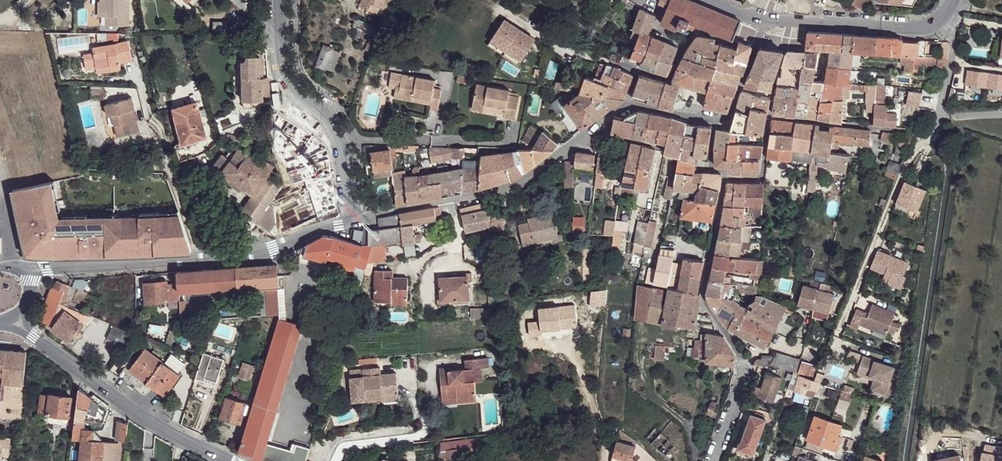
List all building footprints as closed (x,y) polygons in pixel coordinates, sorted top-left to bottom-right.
[(102,1),(104,0),(104,3),(101,11),(110,14),(110,24),(133,23),(132,0),(102,0),(102,1)] [(375,13),(378,7),(382,9),(386,0),(359,0),(357,4),(375,13)] [(659,3),(663,5),(665,6),(661,14),(662,17),(663,17),(670,0),(660,0),(659,3)] [(688,0),(670,0),(663,17),(660,24),(676,30),(677,27),(686,30),(687,27),(693,30),(694,25),(733,41),(740,21),(733,18),(688,0)] [(850,6),(859,10),(862,11),(870,0),(854,0),(850,6)] [(236,11),(229,3),(225,7),(233,15),(236,11)] [(640,8),(630,36),(637,39),(640,32),(647,34),(651,26),(655,15),(640,8)] [(228,30),(228,21),(214,19),(214,29),(228,30)] [(504,20),(491,40),(521,60),(534,39),(504,20)] [(828,49),(829,33),(808,31),(806,48),(828,49)] [(629,59),(641,64),(652,36),(647,34),(640,32),(637,39),(629,59)] [(96,42),(107,42),(107,33),(97,33),(96,42)] [(118,34),(107,33),(107,42),(118,40),(118,34)] [(842,49),(844,34),(829,33),(828,49),(831,49),(842,49)] [(831,49),(828,65),(851,67),(853,51),(854,35),(844,34),(842,49),(831,49)] [(877,36),(854,35),(853,51),(876,53),(877,36)] [(655,70),(665,42),(652,36),(641,64),(655,70)] [(876,53),(900,55),(902,55),(905,56),(915,56),(916,57),(917,51),(917,43),(904,41),(902,38),(877,36),(876,53)] [(677,69),(711,77),(716,63),(721,45),(714,43),(715,40),(699,37),(696,38),(688,49),(677,69)] [(927,40),(921,40),(917,43),(917,51),(926,52),(927,40)] [(94,53),(83,55),(86,70),(96,68),(109,66),(110,70),(120,69),(119,63),(119,59),(122,58),(123,62),(132,60),(127,41),(93,47),(94,53)] [(667,75),(677,46),(665,42),(655,70),(667,75)] [(716,63),(743,73),(746,63),(750,46),(738,43),(736,49),(721,45),(716,63)] [(333,48),(324,44),(317,66),(326,69),(326,68),(333,48)] [(333,48),(326,68),(333,71),(340,51),(333,48)] [(749,76),(774,79),(783,51),(760,48),(749,76)] [(786,54),(783,66),(802,67),(802,66),(803,66),(807,52),(806,52),(789,51),(786,54)] [(819,52),(807,52),(803,66),(815,67),(817,67),(817,65),(819,52)] [(905,56),(902,55),(902,64),(905,64),(904,71),(905,71),(914,71),(914,66),(915,63),(915,56),(905,56)] [(243,78),(260,77),(260,69),(259,56),(242,57),(243,70),(243,78)] [(915,63),(937,66),(938,58),(916,57),(915,56),(915,63)] [(938,58),(937,66),(941,67),(946,68),(948,59),(940,58),(938,58)] [(586,77),(581,93),(582,93),(605,96),(624,100),(629,84),(612,76),(616,67),(600,63),(593,79),(586,77)] [(711,77),(738,83),(742,73),(742,74),(743,73),(716,63),(711,77)] [(851,67),(828,65),(825,81),(825,82),(841,83),(847,83),(849,83),(851,67)] [(109,66),(96,68),(98,76),(121,72),(120,69),(110,70),(109,66)] [(779,77),(777,87),(799,88),(800,79),(802,67),(783,66),(781,77),(779,77)] [(800,79),(811,81),(811,80),(813,80),(813,75),(815,67),(803,66),(802,66),(802,67),(800,79)] [(629,84),(632,75),(616,67),(612,76),(629,84)] [(711,77),(677,69),(672,82),(681,84),(707,92),(708,88),(711,77)] [(970,70),(970,77),(968,77),(967,84),(989,87),(989,88),(1001,90),(1001,75),(970,70)] [(437,105),(441,88),(433,86),(434,79),(401,74),(399,85),(395,84),(393,97),(412,100),(413,96),(430,99),(429,103),(437,105)] [(632,97),(647,102),(655,80),(639,74),(632,97)] [(771,90),(773,80),(773,79),(774,79),(749,76),(745,85),(745,87),(755,88),(762,90),(771,90)] [(244,100),(264,100),(262,84),(263,78),(260,77),(243,78),(244,100)] [(733,95),(738,83),(711,77),(708,88),(733,95)] [(796,116),(806,117),(811,81),(800,79),(799,88),(798,96),(796,116)] [(647,102),(659,105),(666,83),(655,80),(647,102)] [(806,117),(817,118),(820,100),(823,81),(817,81),(813,80),(811,80),(811,81),(806,117)] [(831,99),(840,100),(841,83),(825,82),(825,81),(823,81),(820,100),(831,99)] [(659,105),(673,109),(681,84),(672,82),(671,85),(670,85),(666,83),(659,105)] [(475,83),(470,109),(482,111),(482,109),(483,106),(504,110),(503,113),(502,117),(514,119),(517,95),(508,94),(509,89),(475,83)] [(875,85),(868,85),(867,90),(867,104),(874,104),(875,85)] [(873,119),(873,124),(896,127),(897,112),(887,111),(888,105),(881,104),(882,85),(875,85),(874,104),(874,112),(873,119)] [(777,87),(776,95),(788,96),(798,96),(799,88),(777,87)] [(704,107),(722,111),(727,112),(733,95),(708,88),(707,92),(704,107)] [(106,90),(97,92),(98,99),(101,100),(105,99),(105,96),(108,95),(106,90)] [(741,90),(730,130),(730,131),(734,131),(748,132),(759,132),(763,133),(767,111),(752,108),(754,95),(741,90)] [(560,97),(565,104),(574,98),(573,96),(570,92),(566,92),(560,97)] [(582,128),(609,108),(604,102),(605,96),(582,93),(578,95),(574,98),(565,104),(566,106),(582,128)] [(132,95),(106,101),(108,113),(112,113),(117,134),(139,129),(132,95)] [(339,95),(335,98),(340,104),(344,100),(339,95)] [(767,111),(770,97),(754,95),(752,108),(767,111)] [(773,114),(785,115),(788,96),(776,95),(773,114)] [(604,102),(609,108),(624,100),(605,96),(604,102)] [(785,115),(796,116),(798,96),(788,96),(785,115)] [(565,104),(560,97),(551,103),(558,113),(566,106),(565,104)] [(817,118),(829,120),(831,99),(820,100),(817,118)] [(829,120),(842,122),(843,100),(840,100),(831,99),(829,120)] [(186,143),(207,138),(198,104),(190,106),(190,104),(174,109),(178,126),(178,127),(181,126),(186,143)] [(604,129),(633,135),(638,111),(627,115),(624,117),(614,116),(604,129)] [(651,113),(638,111),(633,135),(645,138),(648,125),(651,113)] [(658,140),(667,142),(668,135),(672,117),(663,115),(651,113),(648,125),(661,127),(658,140)] [(680,120),(672,117),(668,135),(677,137),(680,120)] [(687,122),(680,120),(677,137),(676,146),(682,147),(684,137),(687,122)] [(772,120),(770,132),(794,134),(796,122),(772,120)] [(697,138),(699,124),(687,122),(684,137),(697,138)] [(817,125),(796,122),(794,134),(792,147),(792,148),(814,152),(817,125)] [(699,124),(697,138),(694,154),(695,154),(708,155),(712,125),(699,124)] [(297,150),(309,151),(311,135),(294,125),(293,137),(292,149),(297,150)] [(658,140),(661,127),(648,125),(645,138),(658,140)] [(817,125),(814,152),(813,162),(811,162),(808,182),(815,182),(817,171),(816,171),(817,164),(827,165),(827,167),(838,169),(845,171),(847,161),(848,155),(843,154),(835,153),(834,153),(830,152),(832,140),(834,126),(817,125)] [(542,132),(532,126),(523,142),(529,145),(534,147),(542,132)] [(871,130),(839,127),(836,140),(870,144),(870,138),(871,130)] [(716,128),(714,148),(728,149),(729,149),(729,142),(730,136),(730,131),(730,130),(716,128)] [(533,150),(554,150),(553,148),(557,143),(558,143),(543,130),(542,132),(534,147),(533,150)] [(762,143),(763,133),(759,132),(757,140),(746,140),(748,132),(734,131),(734,134),(732,134),(732,136),(730,136),(729,142),(762,143)] [(899,133),(883,131),(881,134),(880,140),(896,143),(899,133)] [(759,132),(748,132),(746,140),(757,140),(759,132)] [(794,134),(770,132),(768,145),(792,147),(794,134)] [(912,135),(899,133),(896,144),(898,144),(908,146),(912,135)] [(667,142),(664,151),(664,153),(671,154),(679,156),(679,155),(681,156),(682,147),(676,146),(677,137),(668,135),(667,142)] [(292,149),(293,137),(289,137),(285,137),(282,137),(282,138),(281,142),(281,144),(283,147),(286,148),(292,149)] [(684,137),(682,147),(681,156),(679,155),(679,156),(679,157),(694,162),(695,154),(694,154),(697,138),(684,137)] [(760,160),(762,143),(729,142),(729,149),(728,149),(728,158),(744,159),(760,160)] [(643,145),(631,143),(630,149),(622,184),(634,186),(643,145)] [(898,144),(895,153),(903,157),(908,146),(898,144)] [(655,149),(643,145),(634,186),(639,187),(646,188),(655,149)] [(768,145),(766,158),(790,160),(791,158),(792,148),(792,147),(768,145)] [(453,148),(428,147),(430,161),(452,157),(452,156),(463,156),(463,152),(463,147),(455,147),(453,147),(453,148)] [(252,195),(253,195),(268,175),(273,168),(263,161),(239,148),(231,160),(223,172),(224,173),(249,192),(252,195)] [(715,166),(727,168),(727,172),(728,172),(728,158),(728,149),(714,148),(715,166)] [(814,152),(792,148),(791,158),(799,159),(803,160),(811,161),(811,162),(813,162),(814,152)] [(391,149),(371,152),(373,169),(393,167),(391,149)] [(289,178),(306,179),(309,151),(297,150),(295,170),(291,169),(289,178)] [(519,153),(524,172),(554,150),(533,150),(528,150),(518,150),(519,153)] [(595,154),(576,151),(575,165),(594,168),(595,154)] [(511,180),(524,172),(519,153),(504,154),(511,180)] [(511,180),(504,154),(481,156),(481,160),(480,168),(479,190),(511,180)] [(215,166),(223,172),(231,160),(222,155),(215,166)] [(611,158),(598,157),(596,172),(602,173),(609,174),(611,158)] [(692,172),(694,162),(679,157),(677,171),(692,172)] [(728,172),(743,173),(744,159),(728,158),(728,172)] [(480,168),(481,160),(463,159),(463,161),(463,167),(480,168)] [(758,175),(760,160),(744,159),(743,173),(758,175)] [(565,185),(574,185),(575,165),(575,161),(565,160),(565,185)] [(887,169),(886,170),(896,174),(900,166),(889,161),(887,169)] [(393,167),(373,169),(375,176),(393,174),(393,172),(393,167)] [(442,197),(462,193),(463,167),(457,168),(449,169),(439,171),(429,173),(429,174),(429,182),(439,181),(442,197)] [(479,190),(480,168),(463,167),(462,193),(479,190)] [(414,175),(406,176),(409,203),(422,201),(420,175),(420,168),(413,169),(414,175)] [(886,170),(887,169),(885,169),(884,174),(894,179),(896,174),(886,170)] [(396,206),(409,203),(406,176),(405,170),(393,172),(393,174),(393,181),(394,185),(396,206)] [(673,188),(678,189),(678,190),(699,191),(700,187),(703,173),(692,172),(677,171),(675,180),(673,188)] [(245,197),(249,192),(224,173),(220,178),(245,197)] [(700,187),(719,190),(721,174),(703,173),(700,187)] [(420,175),(422,201),(442,197),(439,181),(429,182),(429,174),(420,175)] [(280,188),(282,186),(268,175),(253,195),(252,195),(246,203),(244,206),(240,212),(255,223),(268,205),(272,200),(276,194),(278,191),(280,188)] [(675,180),(668,179),(664,198),(671,199),(672,194),(673,188),(675,180)] [(904,180),(895,203),(913,210),(916,211),(917,210),(925,189),(904,180)] [(191,246),(182,217),(180,211),(167,213),(167,215),(160,216),(160,212),(142,214),(142,218),(135,218),(121,220),(121,223),(116,223),(116,218),(115,211),(107,211),(108,218),(89,221),(77,222),(69,223),(69,225),(60,226),(58,216),(59,216),(57,207),(53,188),(51,188),(49,182),(13,190),(24,238),(28,237),(29,242),(25,243),(25,245),(31,245),(33,256),(55,256),(55,250),(64,250),(64,257),(73,257),(87,256),(87,253),(92,253),(92,256),(95,256),(95,251),(102,251),(102,256),(116,255),(116,250),(125,250),(125,255),(140,254),(140,251),(147,251),(148,254),(157,253),(157,250),(162,249),(162,253),(165,253),(165,247),(178,246),(178,247),(188,246),(188,251),(191,251),(191,246)] [(724,205),(733,206),(733,199),(745,200),(744,204),(748,204),(747,215),(761,215),(761,211),(762,204),(763,184),(727,183),(724,205)] [(620,187),(620,186),(614,184),(611,198),(618,199),(619,194),(620,187)] [(639,187),(634,186),(622,184),(621,184),(620,186),(620,187),(619,194),(637,198),(639,187)] [(841,186),(834,185),(832,193),(843,195),(844,187),(841,186)] [(697,200),(715,204),(719,190),(700,187),(699,191),(697,200)] [(697,200),(699,191),(678,190),(678,189),(673,188),(672,194),(684,197),(697,200)] [(276,203),(280,197),(276,194),(272,200),(276,203)] [(712,221),(715,204),(697,200),(684,197),(681,217),(712,221)] [(733,199),(733,206),(744,207),(744,204),(745,200),(733,199)] [(895,203),(892,210),(910,217),(913,210),(895,203)] [(322,222),(331,218),(329,204),(319,206),(322,222)] [(268,233),(276,237),(274,206),(268,205),(255,223),(268,233)] [(733,206),(724,205),(721,224),(741,226),(744,226),(744,216),(742,216),(744,207),(733,206)] [(434,207),(400,213),(401,224),(411,222),(411,224),(436,220),(434,207)] [(434,207),(436,220),(444,218),(440,207),(434,207)] [(490,228),(491,209),(462,214),(463,218),(463,231),(490,228)] [(508,209),(491,209),(490,228),(504,229),(508,209)] [(240,212),(237,216),(237,217),(237,219),(238,220),(249,228),(250,228),(252,227),(255,223),(240,212)] [(401,224),(400,213),(379,217),(379,221),(377,225),(377,229),(401,224)] [(519,225),(523,245),(529,244),(535,242),(558,237),(556,229),(557,229),(556,225),(554,213),(544,215),(545,219),(529,222),(519,225)] [(581,219),(572,219),(572,220),(572,227),(572,233),(581,234),(581,219)] [(614,229),(623,230),(624,221),(615,219),(614,226),(614,228),(614,229)] [(647,233),(649,223),(642,221),(639,221),(637,231),(647,233)] [(656,222),(650,221),(649,223),(647,233),(644,246),(651,247),(656,222)] [(411,222),(401,224),(403,240),(403,241),(403,243),(413,242),(416,242),(416,238),(419,237),(419,233),(412,234),(411,224),(411,222)] [(403,240),(401,224),(377,229),(369,229),(368,244),(372,244),(371,245),(370,248),(367,261),(373,260),(376,260),(382,259),(385,259),(384,242),(403,240)] [(739,239),(741,226),(721,224),(718,238),(739,239)] [(611,252),(620,253),(623,230),(614,229),(611,252)] [(647,233),(637,231),(633,253),(642,255),(643,249),(644,246),(647,233)] [(322,236),(293,252),(326,261),(324,268),(353,276),(356,265),(365,268),(367,261),(370,248),(371,245),(372,244),(368,244),(362,245),(333,236),(326,235),(322,236)] [(739,239),(718,238),(715,254),(738,257),(741,240),(739,239)] [(908,260),(877,247),(870,264),(886,270),(885,273),(890,275),(888,280),(902,286),(907,274),(904,272),(908,260)] [(712,266),(725,268),(750,272),(759,273),(761,260),(760,260),(742,257),(738,257),(715,254),(712,266)] [(672,264),(673,257),(659,255),(656,271),(654,280),(654,282),(666,285),(667,285),(672,264)] [(681,272),(700,276),(703,261),(685,258),(684,264),(683,264),(681,272)] [(365,268),(363,274),(368,275),(373,260),(367,261),(365,268)] [(677,265),(672,264),(667,285),(666,285),(666,287),(669,287),(669,288),(675,289),(676,288),(679,272),(680,266),(677,265)] [(178,283),(179,291),(266,285),(278,284),(278,274),(277,265),(177,272),(178,283)] [(365,268),(356,265),(353,276),(361,279),(363,274),(365,268)] [(710,280),(728,282),(730,277),(725,276),(725,274),(725,268),(712,266),(710,280)] [(648,269),(646,278),(654,280),(656,271),(648,269)] [(373,270),(373,301),(390,301),(391,298),(407,298),(407,277),(392,276),(392,270),(373,270)] [(697,314),(700,293),(697,292),(700,276),(681,272),(678,289),(676,288),(675,289),(669,288),(667,298),(666,305),(661,304),(662,297),(664,289),(637,285),(633,318),(676,327),(677,323),(695,327),(697,314)] [(468,276),(440,278),(440,296),(441,301),(468,300),(470,300),(468,276)] [(799,303),(814,307),(821,282),(812,279),(811,285),(804,284),(799,303)] [(727,325),(740,304),(734,300),(736,290),(737,283),(728,282),(710,280),(707,295),(709,301),(716,311),(727,325)] [(54,288),(53,290),(63,293),(60,300),(59,303),(64,305),(81,312),(84,305),(72,300),(77,288),(58,281),(54,288)] [(146,303),(168,301),(167,284),(167,281),(144,282),(146,303)] [(833,286),(824,284),(825,283),(821,282),(814,307),(832,313),(836,299),(834,299),(835,294),(831,293),(833,286)] [(178,283),(167,284),(168,301),(173,301),(179,301),(179,291),(178,283)] [(757,287),(751,286),(737,283),(736,290),(756,294),(757,287)] [(279,315),(280,315),(278,284),(266,285),(267,294),(261,294),(262,316),(279,315)] [(87,293),(77,289),(73,299),(83,303),(87,293)] [(63,293),(53,290),(51,297),(60,300),(63,293)] [(593,291),(584,292),(584,300),(594,300),(593,293),(593,291)] [(763,296),(756,294),(755,300),(749,303),(747,307),(735,330),(765,346),(786,307),(763,296)] [(59,303),(60,300),(51,297),(41,321),(49,324),(51,325),(58,307),(59,303)] [(561,327),(576,325),(574,303),(539,306),(540,319),(529,320),(530,334),(542,332),(541,329),(561,327)] [(90,316),(59,304),(58,307),(51,325),(49,324),(47,326),(69,342),(72,336),(74,338),(90,316)] [(747,307),(740,304),(727,325),(735,330),(747,307)] [(867,313),(858,309),(853,319),(862,322),(861,324),(888,335),(890,331),(896,334),(901,325),(894,322),(897,314),(874,305),(870,314),(869,318),(866,317),(867,313)] [(491,307),(469,307),(469,317),(491,317),(491,307)] [(804,322),(799,318),(796,324),(802,327),(804,322)] [(278,319),(240,450),(263,460),(265,454),(272,456),(271,458),(279,460),(306,460),(307,460),(311,448),(296,443),(294,450),(268,443),(303,326),(278,319)] [(862,322),(853,319),(851,325),(859,329),(861,324),(862,322)] [(576,325),(561,327),(561,335),(577,333),(576,325)] [(112,350),(119,354),(127,344),(134,333),(118,327),(114,333),(121,337),(112,350)] [(153,387),(165,396),(180,374),(178,373),(185,364),(171,354),(165,363),(145,348),(138,345),(143,337),(134,333),(127,344),(134,349),(126,360),(129,362),(126,365),(119,375),(119,376),(127,381),(127,382),(141,393),(143,394),(146,394),(149,392),(153,387)] [(713,334),(706,333),(706,361),(733,365),(735,354),(723,337),(713,334)] [(898,342),(896,352),(898,352),(904,354),(906,344),(898,342)] [(664,347),(656,346),(655,354),(655,358),(663,359),(664,347)] [(849,348),(846,357),(858,361),(861,352),(849,348)] [(0,350),(0,375),(3,375),(3,379),(0,379),(0,387),(3,387),(1,403),(1,404),(0,415),(0,422),(22,423),(27,352),(0,350)] [(196,378),(205,381),(206,378),(216,381),(220,370),(224,359),(204,352),(196,378)] [(898,352),(896,359),(902,362),(903,362),(904,354),(898,352)] [(799,359),(776,353),(774,356),(770,355),(764,355),(761,355),(760,359),(758,364),(769,364),(797,372),(798,368),(797,368),(799,359)] [(863,354),(859,363),(870,367),(868,375),(874,377),(873,379),(870,388),(886,393),(890,382),(888,382),(894,365),(874,359),(874,357),(863,354)] [(438,369),(440,399),(454,398),(454,403),(474,402),(474,383),(481,382),(480,369),(488,369),(487,359),(464,361),(465,370),(450,371),(450,368),(438,369)] [(801,361),(799,365),(806,367),(804,374),(813,377),(818,366),(801,361)] [(254,366),(243,362),(238,376),(249,380),(254,366)] [(870,367),(859,363),(856,373),(873,379),(874,377),(868,375),(870,367)] [(798,368),(797,372),(804,374),(806,367),(799,365),(798,368)] [(351,398),(363,397),(380,396),(379,391),(392,391),(392,394),(395,394),(394,372),(378,372),(378,366),(361,367),(349,368),(351,398)] [(204,383),(203,386),(216,390),(223,371),(220,370),(216,381),(206,378),(205,381),(196,378),(194,383),(195,383),(196,381),(198,382),(204,383)] [(781,378),(766,373),(757,398),(771,403),(781,378)] [(817,383),(818,382),(803,377),(798,375),(793,391),(811,397),(813,390),(815,390),(817,383)] [(851,394),(817,383),(815,390),(849,401),(851,394)] [(844,383),(842,388),(853,391),(854,386),(844,383)] [(72,438),(82,439),(83,429),(82,429),(85,420),(91,396),(79,387),(73,428),(72,438)] [(380,399),(396,398),(395,394),(392,394),(392,391),(379,391),(380,396),(380,399)] [(63,416),(69,416),(71,396),(50,393),(50,394),(48,412),(48,414),(54,415),(54,419),(62,420),(63,416)] [(39,411),(48,412),(50,394),(41,394),(39,411)] [(91,396),(107,408),(109,406),(94,395),(91,396)] [(107,408),(91,396),(85,420),(97,424),(101,425),(103,424),(106,413),(108,409),(107,408)] [(222,417),(241,423),(243,414),(246,404),(227,398),(226,403),(221,402),(218,412),(223,413),(222,417)] [(716,402),(711,400),(706,413),(711,415),(711,416),(715,417),(717,412),(713,410),(715,404),(716,402)] [(97,424),(95,430),(101,429),(104,428),(109,414),(106,413),(103,424),(101,425),(97,424)] [(739,443),(749,447),(747,452),(753,454),(765,419),(750,414),(739,443)] [(840,424),(816,416),(809,438),(827,444),(826,449),(836,452),(842,434),(837,433),(840,424)] [(97,424),(85,420),(82,429),(83,429),(94,430),(95,430),(97,424)] [(125,440),(127,440),(128,423),(119,420),(116,440),(125,440)] [(671,460),(678,460),(688,450),(685,435),(679,426),(672,420),(651,443),(671,460)] [(607,438),(613,439),(617,426),(611,425),(607,438)] [(94,440),(93,440),(94,430),(83,429),(82,439),(80,460),(92,460),(94,440)] [(104,438),(95,430),(94,430),(93,440),(94,440),(104,441),(104,438)] [(636,442),(619,430),(616,440),(635,446),(636,442)] [(1,456),(9,457),(11,439),(3,438),(0,437),(0,460),(1,456)] [(827,444),(810,438),(807,449),(824,455),(826,449),(827,444)] [(479,439),(439,444),(437,459),(481,453),(479,439)] [(104,441),(94,440),(92,460),(102,460),(104,441)] [(125,440),(116,440),(116,442),(119,443),(118,460),(123,460),(125,440)] [(616,440),(612,455),(622,458),(631,460),(635,449),(636,447),(635,446),(616,440)] [(119,443),(116,442),(104,441),(102,460),(118,460),(119,443)] [(645,451),(636,442),(635,446),(636,447),(635,449),(643,454),(645,451)] [(749,447),(739,443),(738,448),(747,452),(749,447)] [(372,450),(356,451),(354,460),(370,460),(372,450)] [(645,451),(643,454),(637,460),(656,460),(645,451)]
